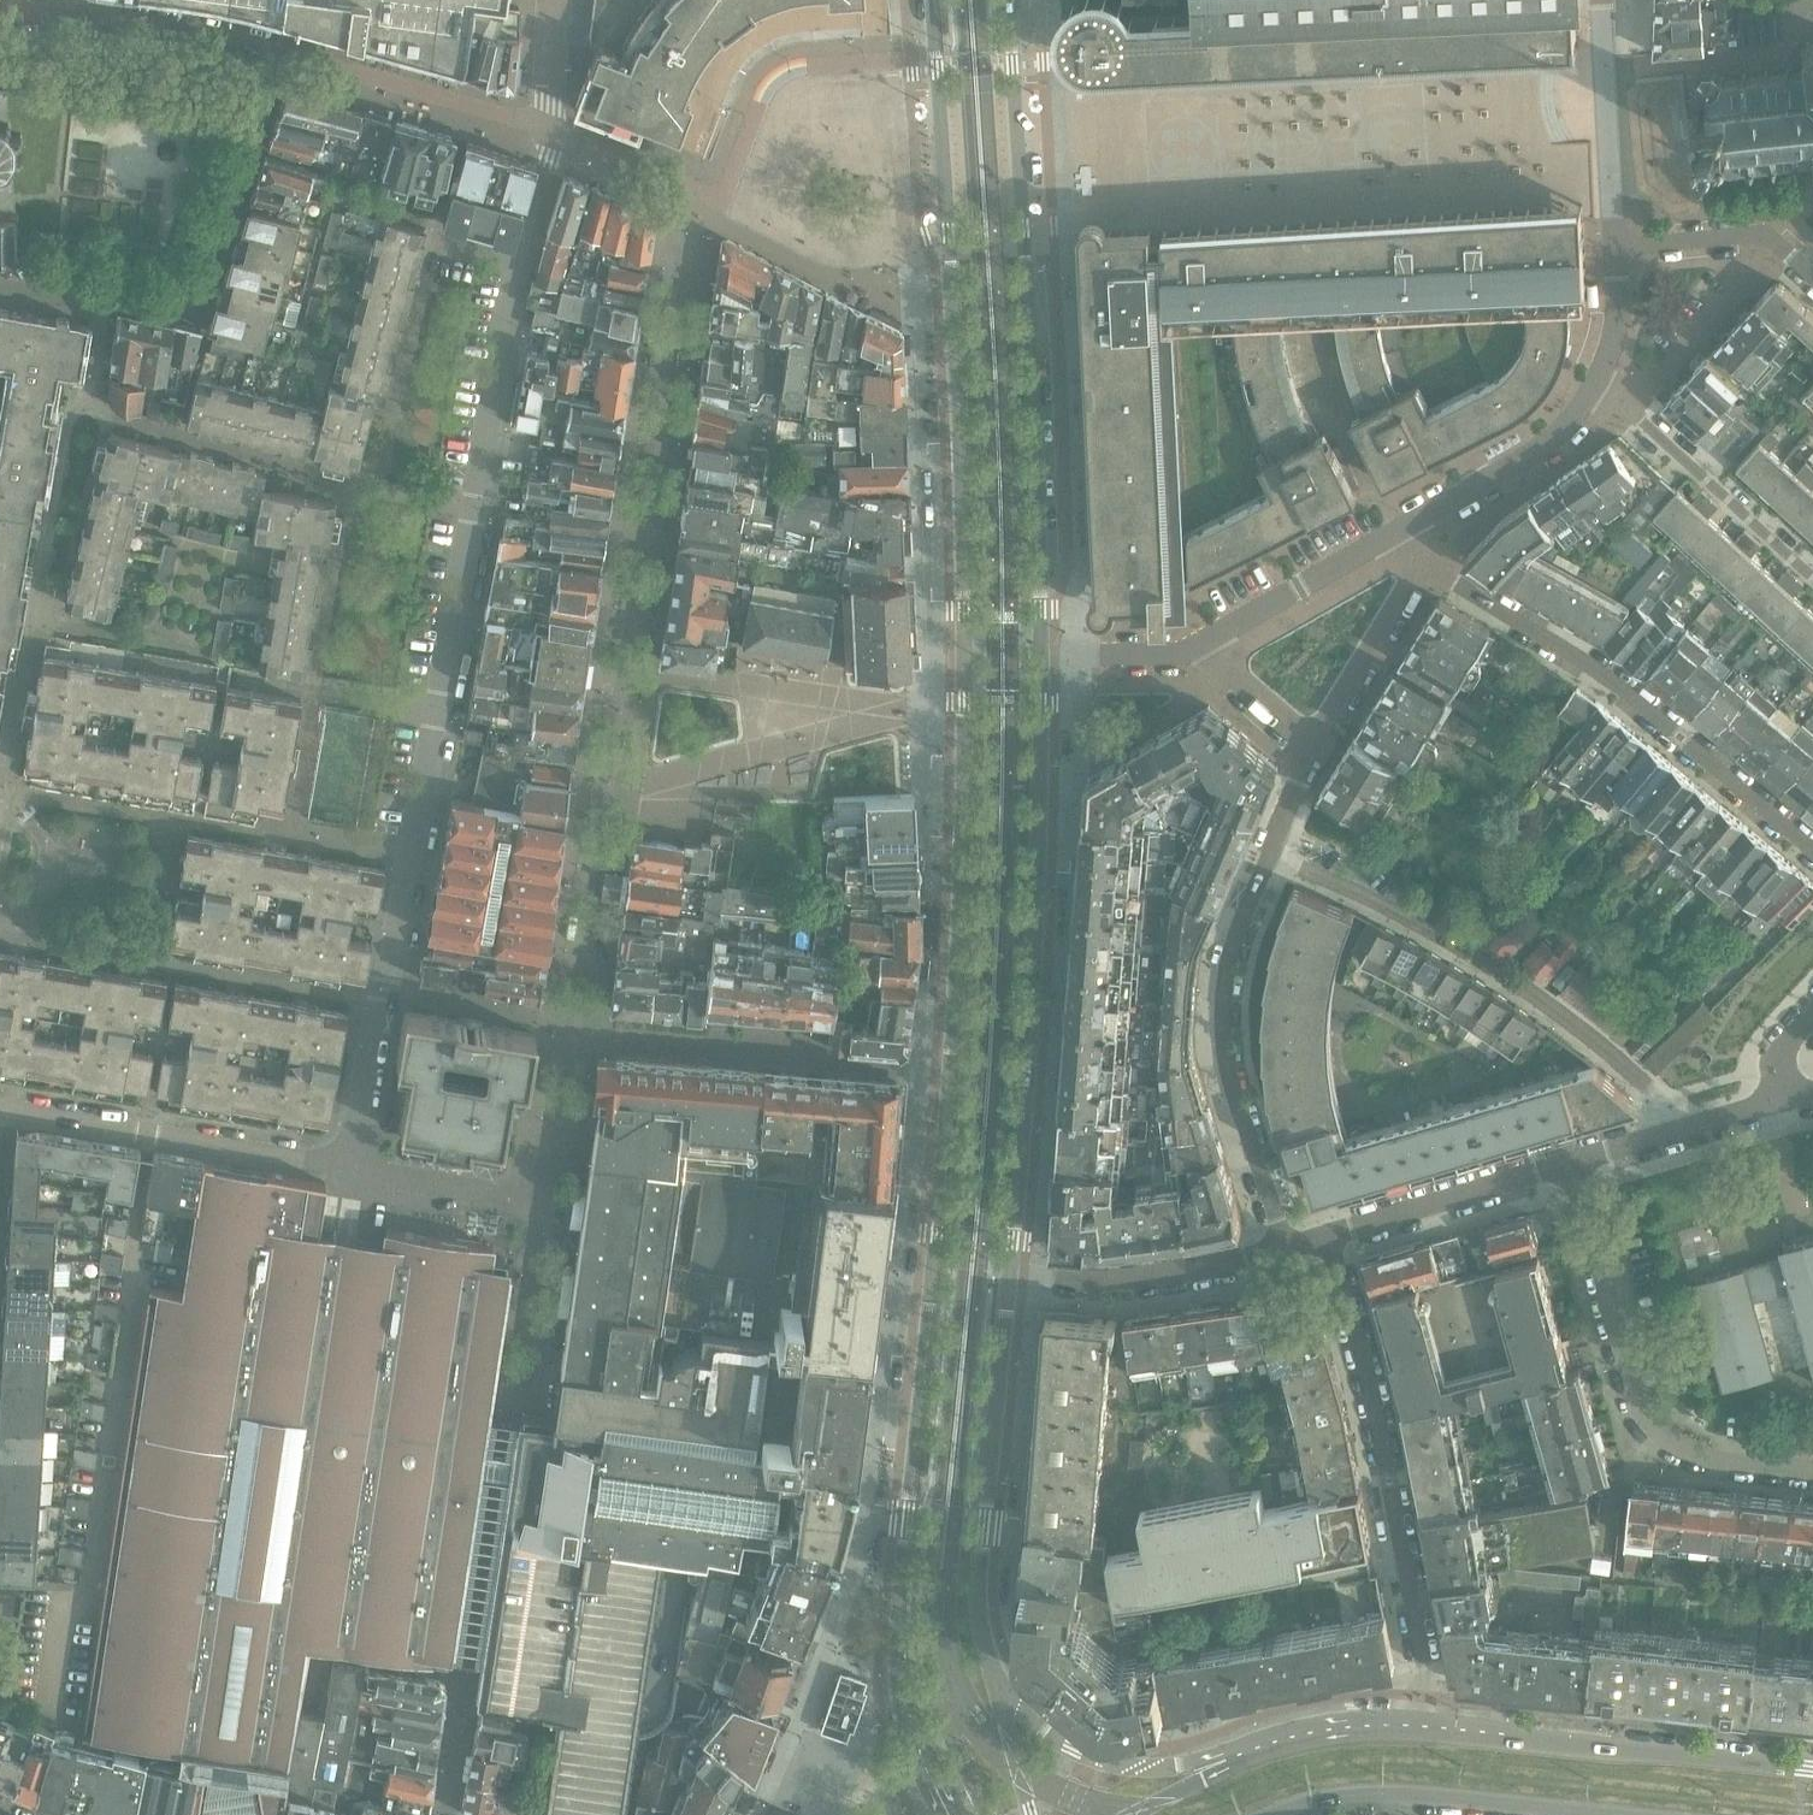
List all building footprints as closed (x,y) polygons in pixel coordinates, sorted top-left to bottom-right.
[(503,8),(519,10),(519,8),(506,6),(507,0),(172,0),(211,6),(266,19),(465,73),(473,41),(475,41),(490,19),(491,7),(503,8)] [(589,40),(599,43),(574,109),(636,132),(641,119),(676,132),(688,100),(679,97),(682,87),(685,80),(690,71),(694,62),(700,53),(706,45),(713,37),(720,29),(721,31),(736,19),(751,9),(750,7),(759,2),(764,0),(594,0),(589,40)] [(1135,32),(1135,31),(1135,26),(1133,21),(1131,17),(1128,12),(1125,8),(1122,5),(1117,2),(1113,0),(1083,0),(1082,0),(1079,2),(1075,5),(1072,7),(1068,11),(1065,16),(1062,22),(1061,28),(1060,34),(1061,41),(1062,47),(1065,53),(1068,58),(1071,61),(1075,64),(1078,67),(1082,69),(1086,70),(1090,71),(1095,72),(1099,72),(1578,48),(1576,1),(1576,0),(1215,0),(1216,16),(1206,16),(1207,20),(1210,20),(1211,30),(1136,33),(1135,32)] [(1656,54),(1707,48),(1778,40),(1777,30),(1775,13),(1739,16),(1740,29),(1730,17),(1728,0),(1658,0),(1656,54)] [(465,73),(495,82),(504,36),(495,34),(499,23),(503,8),(491,7),(490,19),(475,41),(473,41),(465,73)] [(495,34),(504,36),(504,34),(518,35),(519,10),(503,8),(499,23),(495,34)] [(504,34),(504,36),(495,82),(512,87),(518,35),(504,34)] [(1811,44),(1811,42),(1808,42),(1808,49),(1802,49),(1802,53),(1808,52),(1810,71),(1791,73),(1790,68),(1787,69),(1788,73),(1769,75),(1768,71),(1766,71),(1766,76),(1747,78),(1746,73),(1743,73),(1744,78),(1725,80),(1724,75),(1720,76),(1715,73),(1716,71),(1713,70),(1712,73),(1706,74),(1705,72),(1703,73),(1703,74),(1699,79),(1697,79),(1696,81),(1698,82),(1698,89),(1697,90),(1698,92),(1699,92),(1705,96),(1704,98),(1707,99),(1707,97),(1708,97),(1709,104),(1707,104),(1707,108),(1709,107),(1709,112),(1701,113),(1701,108),(1697,109),(1697,113),(1693,114),(1693,118),(1698,117),(1698,122),(1699,122),(1699,123),(1701,123),(1702,133),(1700,133),(1701,134),(1700,134),(1700,138),(1696,139),(1696,143),(1701,143),(1701,147),(1705,147),(1705,142),(1709,142),(1710,150),(1712,150),(1713,154),(1714,154),(1714,155),(1715,163),(1715,164),(1714,164),(1714,168),(1712,168),(1713,172),(1716,171),(1717,175),(1720,175),(1720,171),(1731,170),(1731,175),(1734,175),(1734,170),(1774,166),(1775,170),(1779,170),(1778,165),(1797,163),(1797,168),(1801,167),(1800,163),(1812,161),(1812,43),(1811,44)] [(16,258),(16,243),(19,243),(19,241),(16,241),(15,229),(19,229),(19,227),(15,227),(15,215),(19,215),(18,212),(15,211),(14,211),(14,210),(13,195),(12,175),(11,174),(12,173),(8,167),(14,158),(21,160),(23,155),(16,153),(15,142),(23,139),(21,134),(14,136),(7,127),(12,121),(8,118),(7,118),(7,85),(0,85),(0,258),(16,258)] [(341,133),(340,137),(352,141),(361,111),(286,90),(285,94),(278,115),(341,133)] [(336,151),(332,167),(380,181),(382,171),(396,121),(361,111),(352,141),(340,137),(339,141),(322,136),(320,146),(336,151)] [(341,133),(278,115),(273,132),(320,146),(322,136),(339,141),(340,137),(341,133)] [(426,129),(396,121),(382,171),(380,181),(410,190),(412,181),(426,129)] [(418,192),(417,198),(438,203),(444,182),(454,138),(426,129),(412,181),(410,190),(418,192)] [(322,163),(332,167),(336,151),(320,146),(273,132),(268,148),(311,160),(312,156),(323,159),(322,163)] [(443,224),(512,244),(535,165),(467,142),(466,144),(443,224)] [(258,181),(293,191),(320,199),(326,175),(313,171),(313,170),(295,165),(266,156),(258,181)] [(538,269),(560,276),(586,185),(587,184),(564,174),(547,232),(538,268),(538,269)] [(293,191),(258,181),(250,204),(286,213),(293,191)] [(593,187),(571,268),(592,274),(596,257),(613,197),(593,187)] [(596,257),(619,262),(634,208),(613,197),(596,257)] [(438,203),(417,198),(415,208),(436,213),(438,203)] [(1358,497),(1509,420),(1517,416),(1523,412),(1530,407),(1536,402),(1542,396),(1547,390),(1552,384),(1556,377),(1560,370),(1563,363),(1566,355),(1568,347),(1570,340),(1571,332),(1571,324),(1571,315),(1570,300),(1588,299),(1584,204),(1167,230),(1167,228),(1108,231),(1108,229),(1107,228),(1107,226),(1105,223),(1104,222),(1102,220),(1099,219),(1097,218),(1094,218),(1092,219),(1089,219),(1087,221),(1086,221),(1084,223),(1084,224),(1083,227),(1082,229),(1082,232),(1098,588),(1097,589),(1096,590),(1094,592),(1094,593),(1092,596),(1092,598),(1092,600),(1092,601),(1092,604),(1094,607),(1094,608),(1096,610),(1097,611),(1100,613),(1102,614),(1105,614),(1107,614),(1109,614),(1111,613),(1113,612),(1116,610),(1117,608),(1119,606),(1119,604),(1120,602),(1136,601),(1138,624),(1176,622),(1175,597),(1185,597),(1185,586),(1196,580),(1358,497)] [(634,208),(619,262),(646,267),(648,256),(653,222),(634,208)] [(243,236),(293,249),(300,223),(251,210),(251,212),(250,217),(246,216),(239,235),(243,236)] [(324,243),(337,246),(346,214),(332,211),(324,243)] [(375,239),(421,251),(427,229),(381,217),(375,239)] [(231,259),(287,272),(293,249),(243,236),(242,241),(238,240),(231,259)] [(755,277),(767,281),(773,263),(723,237),(719,258),(755,277)] [(370,260),(416,272),(421,251),(375,239),(370,260)] [(313,285),(327,288),(335,256),(322,253),(313,285)] [(592,274),(643,287),(646,267),(619,262),(596,257),(592,274)] [(755,277),(719,258),(716,277),(745,292),(762,297),(767,281),(755,277)] [(230,264),(223,283),(277,296),(283,272),(287,273),(287,272),(231,259),(235,260),(234,265),(230,264)] [(370,260),(364,281),(410,293),(416,272),(370,260)] [(760,331),(790,336),(788,345),(781,390),(777,413),(798,416),(801,416),(820,288),(801,278),(773,263),(767,281),(762,297),(760,302),(773,309),(766,323),(762,322),(760,331)] [(592,274),(571,268),(566,287),(640,305),(643,287),(592,274)] [(593,320),(636,331),(640,305),(566,287),(557,285),(560,276),(538,269),(536,279),(532,278),(526,304),(536,307),(553,311),(593,320)] [(745,292),(716,277),(713,298),(709,323),(760,331),(762,322),(754,321),(758,308),(742,306),(745,292)] [(359,302),(405,314),(410,293),(364,281),(359,302)] [(1783,326),(1790,318),(1812,339),(1812,313),(1778,281),(1758,303),(1783,326)] [(215,306),(271,320),(277,296),(223,283),(227,284),(226,289),(222,287),(215,306)] [(816,346),(814,357),(840,360),(841,350),(846,302),(826,292),(816,346)] [(303,327),(316,330),(325,298),(311,295),(303,327)] [(405,314),(359,302),(354,323),(400,335),(405,314)] [(840,360),(857,361),(858,353),(863,311),(846,302),(841,350),(840,360)] [(1757,304),(1739,324),(1780,362),(1787,354),(1777,345),(1789,331),(1783,326),(1758,303),(1757,304)] [(271,320),(215,306),(219,308),(218,313),(214,311),(207,331),(209,331),(261,344),(267,320),(271,321),(271,320)] [(593,320),(553,311),(536,307),(531,327),(548,332),(587,341),(633,353),(636,331),(593,320)] [(1,703),(2,697),(8,661),(12,636),(14,625),(17,606),(18,600),(20,589),(25,564),(29,539),(30,532),(32,523),(33,517),(33,515),(37,490),(39,479),(44,454),(46,442),(50,417),(56,382),(57,376),(58,371),(72,373),(72,372),(79,374),(82,360),(88,324),(81,323),(81,322),(69,320),(68,316),(59,315),(56,318),(43,316),(37,315),(0,308),(0,361),(14,363),(13,370),(11,384),(10,384),(9,388),(1,436),(2,436),(2,437),(1,441),(0,447),(0,707),(1,703)] [(165,377),(174,322),(119,310),(110,366),(110,399),(115,407),(116,407),(144,413),(150,373),(165,377)] [(883,320),(863,311),(858,353),(857,361),(874,363),(875,351),(882,351),(883,320)] [(875,351),(874,363),(874,365),(902,366),(902,332),(901,332),(898,328),(883,320),(882,351),(875,351)] [(174,322),(165,377),(167,377),(166,384),(176,386),(180,362),(193,365),(201,329),(174,322)] [(354,323),(348,344),(394,356),(400,335),(354,323)] [(1739,324),(1738,324),(1737,325),(1738,325),(1720,345),(1719,345),(1718,346),(1760,384),(1780,362),(1739,324)] [(528,350),(523,378),(545,382),(542,394),(625,406),(633,353),(587,341),(548,332),(542,353),(528,350)] [(704,355),(732,362),(735,338),(708,332),(704,355)] [(211,350),(227,354),(230,342),(214,338),(211,350)] [(728,391),(746,394),(755,340),(735,338),(732,362),(729,383),(728,391)] [(755,340),(746,394),(761,396),(762,387),(768,342),(755,340)] [(230,342),(227,354),(244,358),(247,346),(230,342)] [(788,345),(768,342),(762,387),(781,390),(788,345)] [(254,358),(270,362),(274,348),(258,344),(254,358)] [(348,344),(343,365),(389,377),(394,356),(348,344)] [(274,348),(270,362),(286,366),(290,352),(274,348)] [(296,368),(312,372),(315,358),(299,354),(296,368)] [(750,435),(747,451),(745,464),(742,483),(755,485),(764,487),(772,438),(776,421),(777,413),(781,390),(762,387),(761,396),(746,394),(728,391),(729,383),(732,362),(704,355),(701,378),(698,396),(737,409),(754,414),(750,435)] [(857,361),(840,360),(814,357),(806,409),(832,411),(833,394),(860,396),(860,395),(903,399),(903,391),(902,366),(874,365),(874,363),(857,361)] [(315,358),(312,372),(328,376),(332,362),(315,358)] [(1744,419),(1758,432),(1767,422),(1745,405),(1737,405),(1729,397),(1738,387),(1708,358),(1707,358),(1691,376),(1735,418),(1738,413),(1744,419)] [(337,387),(374,397),(383,399),(389,377),(343,365),(337,387)] [(1789,374),(1802,385),(1809,377),(1796,366),(1789,374)] [(1735,418),(1691,376),(1666,404),(1711,444),(1712,442),(1732,460),(1758,432),(1744,419),(1738,413),(1735,418)] [(186,425),(208,430),(220,384),(198,378),(186,425)] [(545,382),(523,378),(515,421),(536,425),(537,424),(542,394),(545,382)] [(208,430),(229,436),(241,389),(220,384),(208,430)] [(1802,397),(1812,407),(1812,385),(1802,397)] [(331,386),(325,411),(313,457),(344,465),(356,468),(374,397),(337,387),(331,386)] [(229,436),(250,441),(262,395),(241,389),(229,436)] [(541,437),(556,440),(558,425),(576,427),(621,433),(625,406),(542,394),(537,424),(543,425),(541,437)] [(833,394),(832,411),(860,414),(861,427),(905,427),(903,399),(860,395),(860,396),(833,394)] [(250,441),(271,446),(283,400),(262,395),(250,441)] [(693,441),(726,447),(728,426),(735,427),(737,409),(698,396),(697,402),(693,436),(693,441)] [(271,446),(292,452),(304,405),(283,400),(271,446)] [(292,452),(313,457),(325,411),(304,405),(292,452)] [(804,421),(804,424),(802,439),(825,439),(861,440),(905,441),(905,427),(861,427),(860,414),(832,411),(806,409),(804,421)] [(772,438),(791,439),(802,439),(804,424),(795,424),(795,422),(776,421),(772,438)] [(558,425),(556,440),(580,443),(618,449),(621,433),(576,427),(558,425)] [(1738,467),(1760,488),(1784,462),(1771,450),(1781,439),(1772,430),(1738,467)] [(97,477),(143,489),(158,492),(170,449),(108,433),(105,445),(97,477)] [(530,444),(528,452),(577,459),(580,443),(556,440),(541,437),(540,446),(530,444)] [(1621,511),(1626,517),(1641,531),(1655,514),(1678,490),(1620,437),(1586,461),(1621,511)] [(825,439),(802,439),(791,439),(790,462),(825,463),(825,439)] [(905,441),(861,440),(862,456),(906,456),(905,441)] [(690,457),(691,457),(745,464),(747,451),(726,447),(693,441),(690,457)] [(577,459),(616,465),(618,449),(580,443),(577,459)] [(828,477),(828,487),(839,489),(908,488),(906,461),(851,461),(851,445),(834,445),(833,462),(841,462),(840,478),(828,477)] [(168,494),(191,499),(203,454),(180,448),(168,494)] [(577,459),(528,452),(525,474),(528,474),(612,488),(616,465),(577,459)] [(223,459),(203,454),(191,499),(211,505),(223,459)] [(745,464),(691,457),(689,473),(742,483),(745,464)] [(211,505),(232,510),(244,464),(223,459),(211,505)] [(1621,511),(1586,461),(1558,481),(1603,537),(1614,528),(1626,517),(1621,511)] [(1760,488),(1782,507),(1812,473),(1812,468),(1807,463),(1797,474),(1784,462),(1760,488)] [(244,464),(232,510),(257,517),(254,533),(255,534),(261,498),(259,498),(260,492),(262,493),(263,488),(266,470),(244,464)] [(686,495),(749,509),(755,485),(742,483),(689,473),(685,495),(686,495)] [(1803,527),(1812,516),(1812,473),(1782,507),(1803,527)] [(612,488),(528,474),(524,496),(533,498),(545,499),(563,502),(562,506),(608,513),(612,488)] [(92,497),(138,509),(143,489),(97,477),(92,497)] [(1533,498),(1555,527),(1568,543),(1580,559),(1587,553),(1603,537),(1558,481),(1533,498)] [(791,544),(794,545),(807,547),(857,557),(856,531),(902,528),(902,526),(909,526),(908,507),(900,507),(824,493),(783,486),(777,514),(774,528),(772,537),(791,540),(791,544)] [(908,507),(908,488),(839,489),(828,487),(825,487),(824,493),(900,507),(908,507)] [(255,534),(281,538),(328,546),(336,501),(263,488),(262,493),(260,492),(259,498),(261,498),(255,534)] [(1678,490),(1655,514),(1677,535),(1711,498),(1703,490),(1692,501),(1679,489),(1678,490)] [(686,495),(681,524),(765,540),(766,536),(772,537),(774,528),(777,514),(758,511),(749,509),(686,495)] [(92,497),(87,518),(132,530),(138,509),(92,497)] [(545,499),(533,498),(530,519),(530,521),(606,531),(608,513),(562,506),(563,502),(545,499)] [(1555,527),(1533,498),(1505,518),(1466,559),(1496,581),(1497,580),(1500,577),(1514,585),(1512,590),(1602,640),(1627,610),(1521,553),(1529,547),(1552,530),(1555,527)] [(1677,535),(1699,555),(1722,529),(1709,517),(1720,506),(1711,498),(1677,535)] [(527,541),(540,542),(603,550),(606,531),(530,521),(530,519),(508,516),(506,520),(503,538),(527,541)] [(1812,536),(1812,516),(1803,527),(1812,536)] [(87,518),(81,539),(127,551),(132,530),(87,518)] [(160,529),(177,533),(180,523),(163,518),(160,529)] [(765,540),(681,524),(679,541),(728,550),(739,553),(787,562),(789,551),(792,551),(794,545),(791,544),(791,540),(772,537),(766,536),(765,540)] [(186,535),(203,539),(205,529),(189,525),(186,535)] [(1612,543),(1641,567),(1654,552),(1626,527),(1612,543)] [(903,555),(902,528),(856,531),(857,557),(863,558),(903,555)] [(205,529),(203,539),(219,544),(222,533),(205,529)] [(1699,555),(1720,574),(1754,537),(1746,530),(1735,541),(1722,529),(1699,555)] [(229,546),(251,550),(253,539),(231,536),(229,546)] [(1754,537),(1720,574),(1742,594),(1765,568),(1752,556),(1762,545),(1754,537)] [(328,546),(281,538),(280,544),(279,551),(277,558),(324,566),(328,546)] [(501,538),(497,557),(524,560),(527,541),(503,538),(502,538),(501,538)] [(81,539),(76,560),(122,572),(127,551),(81,539)] [(603,550),(540,542),(539,552),(558,555),(557,564),(600,569),(603,550)] [(160,559),(174,563),(178,546),(164,543),(160,559)] [(665,634),(717,643),(718,638),(725,640),(729,618),(723,617),(727,594),(705,591),(707,578),(732,582),(749,586),(754,559),(678,545),(665,634)] [(863,558),(857,557),(807,547),(804,565),(825,569),(837,574),(849,576),(904,576),(903,555),(863,558)] [(1623,598),(1631,605),(1672,558),(1664,551),(1623,598)] [(1606,644),(1625,659),(1671,605),(1698,573),(1679,556),(1671,565),(1682,574),(1649,614),(1639,605),(1606,644)] [(489,600),(511,604),(530,607),(535,583),(539,562),(524,560),(497,557),(493,581),(489,600)] [(274,580),(321,588),(324,566),(277,558),(275,572),(274,580)] [(174,563),(160,559),(156,576),(170,579),(174,563)] [(70,581),(116,593),(122,572),(76,560),(70,581)] [(535,583),(596,592),(600,569),(557,564),(539,562),(535,583)] [(1742,594),(1763,613),(1797,576),(1788,569),(1778,580),(1765,568),(1742,594)] [(220,609),(234,612),(239,578),(225,576),(220,609)] [(904,576),(849,576),(849,594),(842,594),(845,669),(908,667),(904,576)] [(1763,613),(1784,633),(1808,607),(1795,595),(1805,584),(1797,576),(1763,613)] [(274,580),(270,601),(317,609),(321,588),(274,580)] [(116,593),(70,581),(65,603),(111,615),(116,593)] [(550,610),(593,616),(596,597),(596,592),(535,583),(530,607),(550,610)] [(150,601),(163,605),(167,588),(154,585),(150,601)] [(742,644),(826,659),(833,599),(755,586),(753,598),(751,598),(750,601),(743,641),(742,644)] [(1422,627),(1474,658),(1490,630),(1491,629),(1441,598),(1438,600),(1422,627)] [(486,617),(508,621),(511,604),(489,600),(488,605),(486,617)] [(163,605),(150,601),(146,618),(159,621),(163,605)] [(317,609),(270,601),(266,622),(313,630),(317,609)] [(1671,605),(1625,659),(1643,674),(1675,636),(1666,628),(1679,612),(1671,605)] [(1806,652),(1812,644),(1812,612),(1808,607),(1784,633),(1806,652)] [(550,610),(548,627),(591,634),(593,616),(550,610)] [(486,617),(477,662),(503,666),(511,621),(508,621),(486,617)] [(213,652),(226,654),(232,621),(218,619),(213,652)] [(263,644),(310,652),(313,630),(266,622),(263,644)] [(542,626),(535,673),(534,676),(583,683),(591,634),(548,627),(542,626)] [(1474,658),(1422,627),(1403,659),(1404,660),(1402,663),(1452,692),(1454,689),(1455,690),(1461,679),(1469,684),(1476,683),(1482,672),(1482,665),(1473,660),(1474,658)] [(1650,680),(1670,697),(1710,649),(1688,630),(1680,639),(1647,678),(1650,680)] [(717,643),(665,634),(660,659),(713,667),(736,670),(738,656),(716,653),(717,643)] [(310,652),(263,644),(259,666),(306,674),(310,652)] [(1710,649),(1670,697),(1692,716),(1725,678),(1733,668),(1710,649)] [(39,685),(34,717),(30,736),(28,736),(26,746),(28,748),(25,765),(50,770),(75,774),(197,795),(203,759),(179,755),(186,717),(210,720),(216,685),(44,655),(41,673),(38,674),(37,683),(39,685)] [(472,690),(500,695),(502,683),(505,666),(503,666),(477,662),(472,690)] [(505,666),(502,683),(525,686),(526,680),(533,681),(531,700),(579,709),(583,683),(534,676),(535,673),(527,672),(527,669),(515,667),(515,665),(505,664),(505,666)] [(1379,698),(1430,728),(1448,697),(1399,669),(1397,668),(1391,679),(1379,698)] [(1727,679),(1725,678),(1692,716),(1714,733),(1747,697),(1756,687),(1736,669),(1727,679)] [(207,796),(282,809),(291,761),(293,747),(301,700),(243,689),(226,687),(220,722),(244,727),(238,765),(214,761),(207,796)] [(1747,697),(1714,733),(1736,752),(1770,716),(1779,707),(1756,687),(1747,697)] [(1562,712),(1582,725),(1599,704),(1597,702),(1577,689),(1562,712)] [(468,716),(487,720),(517,725),(520,710),(522,698),(500,695),(472,690),(468,716)] [(1450,712),(1482,731),(1492,716),(1459,696),(1450,712)] [(536,712),(534,728),(576,736),(579,709),(531,700),(522,698),(520,710),(536,712)] [(1430,728),(1379,698),(1360,729),(1424,766),(1433,764),(1439,753),(1437,744),(1425,737),(1430,728)] [(1552,760),(1571,776),(1620,721),(1599,704),(1582,725),(1552,760)] [(1210,706),(1186,719),(1215,768),(1243,736),(1210,706)] [(1745,760),(1758,771),(1792,735),(1770,716),(1736,752),(1740,756),(1745,760)] [(1186,719),(1159,734),(1194,794),(1215,768),(1186,719)] [(573,759),(576,736),(534,728),(517,725),(487,720),(482,750),(517,755),(534,758),(535,753),(572,759),(573,759)] [(1620,721),(1571,776),(1594,795),(1606,780),(1609,782),(1645,741),(1620,721)] [(464,739),(482,742),(484,730),(466,726),(464,739)] [(1792,735),(1758,771),(1781,791),(1812,757),(1812,736),(1802,726),(1799,729),(1792,735)] [(1132,750),(1172,819),(1194,794),(1159,734),(1132,750)] [(1215,768),(1269,790),(1274,779),(1273,779),(1279,766),(1243,736),(1215,768)] [(1339,765),(1392,797),(1401,782),(1409,780),(1413,773),(1399,765),(1356,739),(1355,739),(1348,751),(1344,756),(1342,760),(1339,765)] [(1672,764),(1645,741),(1609,782),(1606,780),(1594,795),(1595,795),(1593,797),(1610,811),(1623,794),(1637,805),(1672,764)] [(472,801),(510,808),(514,777),(517,760),(517,755),(482,750),(478,772),(472,801)] [(1091,773),(1169,822),(1172,819),(1132,750),(1091,773)] [(1781,791),(1803,809),(1812,799),(1812,757),(1781,791)] [(514,777),(569,785),(571,768),(517,760),(514,777)] [(1696,784),(1672,764),(1637,805),(1639,807),(1631,817),(1632,818),(1632,825),(1639,831),(1647,830),(1654,837),(1662,827),(1661,825),(1696,784)] [(1322,795),(1316,805),(1372,830),(1392,797),(1339,765),(1337,769),(1333,774),(1332,777),(1328,783),(1321,795),(1322,795)] [(1269,790),(1215,768),(1194,794),(1256,819),(1263,803),(1269,790)] [(1087,821),(1162,827),(1165,827),(1169,822),(1091,773),(1087,821)] [(510,808),(521,810),(520,815),(564,822),(569,785),(514,777),(510,808)] [(1696,784),(1661,825),(1662,827),(1685,845),(1720,804),(1696,784)] [(916,846),(914,794),(845,794),(845,795),(834,796),(834,813),(827,813),(823,818),(823,831),(828,836),(834,835),(836,849),(845,848),(845,844),(916,846)] [(1194,794),(1172,819),(1243,849),(1256,819),(1194,794)] [(437,934),(546,954),(555,874),(564,822),(520,815),(521,810),(510,808),(472,801),(452,797),(427,933),(437,934)] [(1803,809),(1812,818),(1812,799),(1803,809)] [(1709,865),(1743,824),(1720,804),(1685,845),(1687,847),(1675,862),(1690,874),(1696,867),(1699,869),(1704,862),(1709,865)] [(1172,819),(1169,822),(1165,827),(1162,827),(1160,856),(1184,858),(1231,878),(1243,849),(1172,819)] [(1087,826),(1085,849),(1160,856),(1162,827),(1087,821),(1087,826)] [(1743,824),(1709,865),(1698,878),(1722,898),(1733,885),(1767,843),(1743,824)] [(708,868),(705,884),(726,887),(726,885),(728,871),(729,869),(731,848),(732,845),(734,833),(725,832),(712,830),(711,843),(684,839),(683,842),(677,841),(635,834),(632,857),(708,868)] [(169,944),(250,958),(291,965),(340,974),(365,978),(371,942),(347,938),(353,907),(354,900),(378,904),(384,868),(383,868),(299,854),(188,834),(185,854),(183,853),(181,862),(183,862),(180,883),(204,887),(202,900),(178,896),(174,916),(172,916),(171,924),(173,925),(169,944)] [(1775,894),(1799,869),(1767,843),(1733,885),(1750,899),(1744,907),(1751,913),(1757,905),(1771,891),(1775,894)] [(845,848),(836,849),(828,849),(826,874),(832,875),(831,899),(842,901),(917,901),(918,901),(916,848),(916,847),(916,846),(845,844),(845,848)] [(1083,873),(1082,878),(1157,884),(1160,856),(1085,849),(1083,873)] [(1170,885),(1219,906),(1224,894),(1231,878),(1184,858),(1160,856),(1157,884),(1170,885)] [(629,873),(705,884),(708,868),(632,857),(629,873)] [(1775,894),(1748,922),(1761,935),(1812,884),(1812,881),(1799,869),(1775,894)] [(718,914),(749,918),(764,920),(789,924),(815,928),(815,932),(827,934),(831,905),(726,885),(726,887),(705,884),(629,873),(625,903),(718,914)] [(1080,905),(1155,912),(1157,884),(1082,878),(1080,905)] [(1155,912),(1153,940),(1202,945),(1204,940),(1216,913),(1217,911),(1218,907),(1219,906),(1170,885),(1157,884),(1155,912)] [(1273,955),(1268,991),(1265,1028),(1267,1065),(1272,1101),(1281,1137),(1288,1135),(1291,1146),(1294,1158),(1304,1155),(1316,1195),(1340,1188),(1342,1196),(1391,1182),(1509,1146),(1519,1143),(1532,1139),(1633,1109),(1635,1100),(1595,1064),(1350,1138),(1344,1118),(1337,1088),(1332,1059),(1331,1029),(1333,999),(1338,969),(1345,940),(1356,911),(1296,885),(1282,920),(1273,955)] [(831,905),(827,934),(849,936),(849,940),(919,950),(919,909),(912,909),(912,908),(906,908),(906,909),(884,908),(851,907),(851,910),(831,905)] [(1078,935),(1153,940),(1155,912),(1080,905),(1078,935)] [(619,946),(620,946),(655,950),(706,956),(707,938),(709,922),(683,918),(683,917),(625,909),(619,946)] [(747,930),(763,933),(764,920),(749,918),(747,930)] [(1485,942),(1496,951),(1516,927),(1505,918),(1485,942)] [(764,920),(763,933),(788,936),(789,924),(764,920)] [(1387,974),(1406,937),(1405,937),(1381,925),(1362,961),(1379,970),(1373,982),(1381,986),(1387,974)] [(1516,927),(1496,951),(1507,961),(1527,936),(1516,927)] [(437,934),(433,958),(468,964),(543,978),(546,954),(437,934)] [(709,969),(705,1007),(731,1009),(737,939),(713,935),(709,969)] [(1075,964),(1151,969),(1153,940),(1078,935),(1075,964)] [(1428,950),(1406,937),(1387,974),(1401,981),(1394,993),(1402,998),(1409,986),(1429,950),(1428,949),(1428,950)] [(731,1009),(782,1014),(787,946),(737,939),(731,1009)] [(782,1014),(832,1018),(836,974),(838,954),(840,947),(824,940),(814,939),(813,950),(787,946),(782,1014)] [(1151,969),(1148,998),(1196,1001),(1198,974),(1202,947),(1202,946),(1202,945),(1153,940),(1151,969)] [(1524,965),(1535,974),(1555,949),(1545,940),(1524,965)] [(620,946),(617,963),(655,967),(655,950),(620,946)] [(881,978),(915,982),(918,956),(848,946),(846,975),(881,978)] [(1555,949),(1535,974),(1546,983),(1566,958),(1555,949)] [(1450,963),(1429,950),(1409,986),(1423,994),(1416,1006),(1424,1010),(1431,998),(1430,998),(1451,963),(1451,962),(1450,963)] [(147,1091),(153,1056),(129,1052),(136,1013),(160,1017),(166,981),(30,958),(26,957),(0,953),(0,1065),(147,1091)] [(543,978),(468,964),(433,958),(423,956),(420,978),(461,986),(464,986),(490,990),(540,998),(543,978)] [(615,982),(687,985),(688,977),(659,975),(659,968),(655,967),(617,963),(615,982)] [(1430,998),(1431,998),(1444,1007),(1437,1018),(1445,1023),(1452,1011),(1473,976),(1472,976),(1451,963),(1430,998)] [(1073,992),(1148,998),(1151,969),(1075,964),(1073,992)] [(687,985),(685,1016),(704,1017),(705,1007),(709,969),(689,968),(688,977),(687,985)] [(1562,993),(1574,1002),(1594,978),(1581,968),(1562,993)] [(836,974),(832,1018),(830,1027),(829,1047),(899,1052),(907,1046),(908,1031),(909,1026),(878,1024),(870,1023),(872,996),(880,997),(880,994),(881,978),(846,975),(836,974)] [(1452,1011),(1465,1020),(1458,1031),(1465,1037),(1473,1025),(1495,990),(1494,990),(1473,976),(1452,1011)] [(915,982),(881,978),(880,994),(913,997),(915,982)] [(1574,1002),(1586,1012),(1606,987),(1594,978),(1574,1002)] [(633,1011),(685,1016),(687,985),(615,982),(612,1009),(633,1011)] [(156,1092),(328,1122),(339,1058),(340,1056),(347,1012),(260,997),(225,991),(175,983),(169,1018),(192,1022),(186,1061),(162,1057),(156,1092)] [(1586,1012),(1599,1022),(1618,997),(1606,987),(1586,1012)] [(1516,1005),(1495,990),(1473,1025),(1465,1037),(1486,1051),(1494,1039),(1493,1039),(1517,1005),(1516,1004),(1516,1005)] [(1148,998),(1073,992),(1071,1021),(1146,1026),(1148,998)] [(878,1024),(909,1026),(913,997),(880,994),(880,997),(872,996),(870,1023),(878,1024)] [(1599,1022),(1611,1031),(1630,1007),(1618,997),(1599,1022)] [(1196,1001),(1148,998),(1146,1026),(1144,1056),(1159,1057),(1194,1053),(1193,1031),(1196,1001)] [(1703,1003),(1644,1060),(1657,1074),(1716,1017),(1703,1003)] [(1493,1039),(1494,1039),(1506,1048),(1498,1059),(1507,1066),(1539,1021),(1537,1019),(1537,1020),(1517,1005),(1493,1039)] [(1630,1007),(1611,1031),(1624,1041),(1629,1033),(1643,1017),(1630,1007)] [(1676,1020),(1665,1009),(1628,1045),(1639,1056),(1676,1020)] [(431,1139),(431,1140),(467,1146),(468,1145),(500,1151),(512,1080),(526,1083),(535,1032),(405,1010),(397,1060),(411,1063),(399,1133),(431,1139)] [(1071,1021),(1068,1050),(1144,1056),(1146,1026),(1071,1021)] [(1068,1050),(1066,1078),(1141,1084),(1144,1056),(1068,1050)] [(1141,1084),(1139,1113),(1151,1114),(1152,1107),(1208,1101),(1206,1095),(1196,1059),(1194,1054),(1194,1053),(1159,1057),(1144,1056),(1141,1084)] [(697,1065),(687,1064),(676,1063),(675,1064),(673,1064),(673,1062),(671,1061),(671,1062),(670,1062),(670,1063),(656,1062),(656,1061),(655,1061),(655,1060),(653,1060),(653,1062),(638,1061),(638,1059),(638,1058),(636,1058),(636,1059),(635,1059),(635,1060),(621,1059),(621,1058),(621,1057),(618,1057),(618,1058),(618,1059),(609,1058),(606,1085),(596,1084),(595,1101),(603,1102),(601,1120),(597,1120),(596,1120),(595,1124),(599,1125),(595,1157),(757,1173),(764,1071),(739,1068),(739,1071),(702,1068),(702,1067),(697,1066),(697,1065)] [(764,1071),(757,1173),(809,1180),(884,1189),(887,1190),(887,1185),(888,1185),(897,1082),(764,1071)] [(1064,1107),(1139,1113),(1141,1084),(1066,1078),(1064,1107)] [(1152,1107),(1151,1114),(1149,1135),(1215,1127),(1208,1101),(1152,1107)] [(1062,1134),(1149,1141),(1149,1135),(1151,1114),(1139,1113),(1064,1107),(1062,1134)] [(1149,1141),(1147,1161),(1153,1161),(1178,1158),(1223,1152),(1218,1136),(1215,1127),(1149,1135),(1149,1141)] [(15,1158),(41,1159),(62,1163),(66,1137),(16,1129),(15,1158)] [(1147,1161),(1149,1141),(1062,1134),(1061,1142),(1060,1161),(1116,1165),(1125,1164),(1147,1161)] [(62,1163),(109,1171),(114,1145),(66,1137),(62,1163)] [(114,1145),(109,1171),(106,1191),(132,1195),(140,1151),(141,1150),(114,1145)] [(147,1198),(172,1202),(179,1157),(154,1152),(154,1154),(147,1198)] [(1178,1158),(1191,1235),(1243,1224),(1223,1152),(1178,1158)] [(809,1180),(757,1173),(595,1157),(591,1156),(587,1184),(581,1228),(574,1273),(568,1317),(560,1370),(657,1385),(666,1324),(749,1334),(749,1336),(775,1339),(775,1329),(780,1329),(783,1307),(792,1308),(809,1180)] [(204,1161),(179,1157),(172,1202),(197,1206),(204,1161)] [(38,1207),(41,1159),(15,1158),(12,1206),(38,1208),(38,1207)] [(1153,1161),(1164,1239),(1191,1235),(1178,1158),(1153,1161)] [(178,1767),(196,1774),(188,1814),(203,1814),(209,1774),(223,1777),(248,1780),(254,1814),(284,1814),(288,1797),(287,1797),(290,1778),(287,1778),(300,1711),(298,1711),(312,1631),(397,1643),(395,1656),(430,1661),(430,1660),(446,1662),(448,1652),(477,1456),(484,1410),(506,1259),(490,1256),(492,1244),(385,1229),(384,1242),(383,1245),(341,1239),(335,1238),(317,1235),(325,1182),(204,1161),(197,1206),(184,1293),(150,1288),(83,1737),(182,1751),(180,1765),(179,1765),(178,1767)] [(1060,1161),(1057,1191),(1101,1187),(1128,1184),(1125,1164),(1116,1165),(1060,1161)] [(1128,1184),(1136,1243),(1164,1239),(1153,1161),(1147,1161),(1125,1164),(1128,1184)] [(795,1343),(868,1352),(869,1348),(864,1348),(884,1189),(809,1180),(792,1308),(783,1307),(780,1329),(775,1329),(775,1339),(795,1341),(795,1343)] [(1101,1187),(1108,1247),(1136,1243),(1128,1184),(1101,1187)] [(1101,1187),(1057,1191),(1054,1237),(1060,1244),(1103,1247),(1108,1247),(1101,1187)] [(72,1203),(80,1204),(83,1189),(75,1188),(72,1203)] [(83,1189),(80,1204),(88,1205),(90,1191),(83,1189)] [(80,1204),(72,1203),(71,1210),(87,1213),(88,1205),(80,1204)] [(12,1206),(10,1230),(56,1233),(58,1209),(38,1207),(38,1208),(12,1206)] [(1481,1228),(1490,1261),(1538,1247),(1529,1214),(1481,1228)] [(106,1224),(128,1227),(129,1218),(107,1215),(106,1224)] [(128,1227),(106,1224),(105,1233),(126,1236),(128,1227)] [(10,1230),(9,1255),(55,1258),(56,1233),(10,1230)] [(1402,1287),(1419,1282),(1468,1268),(1459,1234),(1432,1242),(1431,1242),(1366,1262),(1371,1280),(1375,1294),(1402,1287)] [(154,1258),(162,1260),(166,1238),(157,1236),(154,1258)] [(166,1238),(162,1260),(171,1261),(174,1239),(166,1238)] [(1787,1246),(1786,1241),(1783,1242),(1787,1258),(1746,1269),(1746,1268),(1742,1269),(1741,1265),(1726,1269),(1727,1274),(1697,1282),(1722,1371),(1718,1372),(1721,1381),(1724,1380),(1726,1387),(1772,1374),(1770,1367),(1774,1366),(1774,1364),(1773,1364),(1771,1359),(1772,1358),(1772,1357),(1768,1357),(1753,1302),(1762,1299),(1761,1296),(1796,1286),(1812,1348),(1812,1239),(1787,1246)] [(100,1262),(122,1265),(124,1256),(102,1253),(100,1262)] [(9,1255),(7,1280),(53,1282),(55,1258),(9,1255)] [(1402,1287),(1375,1294),(1379,1309),(1406,1409),(1408,1409),(1447,1398),(1448,1401),(1530,1378),(1531,1382),(1571,1371),(1563,1342),(1547,1286),(1541,1264),(1539,1257),(1477,1275),(1476,1268),(1402,1288),(1402,1287)] [(122,1265),(100,1262),(99,1270),(121,1274),(122,1265)] [(53,1282),(7,1280),(6,1304),(52,1307),(53,1282)] [(1240,1353),(1239,1357),(1243,1377),(1280,1368),(1279,1366),(1332,1351),(1324,1324),(1268,1340),(1257,1300),(1256,1299),(1233,1302),(1240,1353)] [(1206,1304),(1214,1361),(1239,1357),(1240,1353),(1233,1302),(1223,1304),(1222,1301),(1206,1304)] [(95,1311),(119,1314),(120,1306),(96,1303),(95,1311)] [(6,1304),(4,1329),(50,1332),(52,1307),(6,1304)] [(1179,1310),(1187,1364),(1214,1361),(1206,1304),(1189,1306),(1189,1308),(1179,1310)] [(1153,1311),(1161,1368),(1187,1364),(1179,1310),(1170,1311),(1170,1309),(1153,1311)] [(119,1314),(95,1311),(94,1319),(118,1322),(119,1314)] [(1161,1368),(1153,1311),(1136,1314),(1137,1316),(1128,1317),(1135,1372),(1161,1368)] [(1060,1534),(1096,1537),(1112,1320),(1048,1315),(1031,1525),(1060,1528),(1060,1534)] [(758,1452),(775,1339),(749,1336),(749,1334),(666,1324),(657,1385),(560,1370),(554,1419),(555,1419),(555,1422),(602,1429),(603,1426),(688,1441),(688,1442),(758,1452)] [(3,1353),(49,1356),(50,1332),(4,1329),(3,1353)] [(758,1452),(784,1456),(854,1466),(868,1352),(795,1343),(795,1341),(775,1339),(758,1452)] [(88,1359),(112,1363),(113,1355),(89,1351),(88,1359)] [(1280,1368),(1285,1390),(1341,1375),(1336,1358),(1334,1359),(1332,1351),(1279,1366),(1280,1368)] [(3,1353),(1,1378),(47,1381),(49,1356),(3,1353)] [(112,1363),(88,1359),(87,1367),(110,1371),(112,1363)] [(1531,1382),(1524,1384),(1532,1410),(1588,1394),(1581,1368),(1571,1371),(1531,1382)] [(1341,1375),(1285,1390),(1292,1415),(1345,1401),(1345,1399),(1343,1391),(1345,1390),(1341,1375)] [(46,1405),(47,1381),(1,1378),(0,1394),(0,1403),(46,1405)] [(1532,1410),(1540,1436),(1596,1420),(1588,1394),(1532,1410)] [(81,1408),(104,1411),(106,1404),(82,1400),(81,1408)] [(1292,1415),(1298,1440),(1354,1430),(1350,1409),(1347,1409),(1345,1401),(1292,1415)] [(1406,1409),(1406,1410),(1408,1420),(1411,1436),(1456,1428),(1451,1402),(1408,1410),(1408,1409),(1406,1409)] [(44,1430),(46,1405),(0,1403),(0,1427),(44,1430)] [(104,1411),(81,1408),(79,1416),(103,1419),(104,1411)] [(522,1415),(484,1410),(477,1456),(448,1652),(486,1658),(515,1462),(516,1456),(518,1442),(522,1415)] [(668,1532),(665,1554),(705,1563),(709,1550),(717,1552),(739,1558),(745,1534),(775,1535),(783,1536),(832,1555),(836,1545),(843,1531),(846,1515),(848,1507),(854,1486),(856,1467),(854,1467),(854,1466),(784,1456),(758,1452),(688,1442),(688,1441),(603,1426),(602,1429),(555,1422),(555,1419),(554,1419),(522,1415),(518,1442),(516,1456),(515,1462),(486,1658),(481,1694),(481,1695),(482,1695),(481,1702),(494,1703),(561,1713),(590,1520),(668,1532)] [(1603,1446),(1596,1420),(1540,1436),(1547,1462),(1603,1446)] [(43,1455),(44,1430),(0,1427),(0,1452),(43,1455)] [(1456,1428),(1411,1436),(1416,1462),(1461,1454),(1456,1428)] [(1298,1440),(1303,1465),(1356,1456),(1354,1446),(1357,1446),(1354,1430),(1298,1440)] [(1132,1440),(1125,1536),(1137,1537),(1144,1441),(1132,1440)] [(1603,1446),(1547,1462),(1555,1488),(1610,1472),(1603,1446)] [(73,1457),(97,1460),(98,1452),(75,1449),(73,1457)] [(0,1452),(0,1477),(41,1479),(43,1455),(0,1452)] [(1461,1454),(1416,1462),(1421,1488),(1466,1480),(1461,1454)] [(1356,1456),(1303,1465),(1307,1491),(1361,1481),(1356,1456)] [(97,1460),(73,1457),(72,1465),(96,1468),(97,1460)] [(40,1504),(41,1479),(0,1477),(0,1501),(40,1504)] [(1421,1488),(1426,1515),(1471,1506),(1466,1480),(1421,1488)] [(1656,1531),(1661,1486),(1634,1484),(1624,1576),(1635,1577),(1641,1529),(1656,1531)] [(1688,1489),(1661,1486),(1656,1531),(1673,1533),(1672,1541),(1682,1543),(1688,1489)] [(1138,1549),(1109,1554),(1117,1598),(1306,1564),(1368,1553),(1372,1552),(1361,1492),(1357,1492),(1266,1509),(1262,1488),(1142,1509),(1148,1547),(1138,1549)] [(1713,1492),(1688,1489),(1682,1543),(1693,1544),(1694,1536),(1709,1537),(1713,1492)] [(1713,1492),(1709,1537),(1727,1539),(1726,1548),(1735,1549),(1735,1547),(1740,1495),(1713,1492)] [(1426,1515),(1438,1581),(1491,1572),(1492,1571),(1491,1562),(1596,1542),(1587,1495),(1481,1515),(1479,1505),(1471,1506),(1426,1515)] [(1768,1498),(1740,1495),(1735,1547),(1746,1548),(1747,1541),(1762,1543),(1768,1498)] [(66,1505),(90,1509),(91,1501),(68,1497),(66,1505)] [(1795,1501),(1768,1498),(1762,1543),(1779,1545),(1778,1551),(1789,1552),(1795,1501)] [(38,1528),(40,1504),(0,1501),(0,1526),(38,1528)] [(1789,1552),(1800,1554),(1801,1547),(1812,1549),(1812,1503),(1795,1501),(1789,1552)] [(90,1509),(66,1505),(65,1513),(89,1517),(90,1509)] [(590,1520),(561,1713),(546,1814),(626,1814),(665,1554),(668,1532),(590,1520)] [(1060,1528),(1031,1525),(1030,1525),(1029,1538),(1030,1539),(1023,1623),(1021,1623),(1021,1629),(1022,1636),(1025,1643),(1028,1647),(1032,1651),(1033,1650),(1094,1705),(1093,1707),(1101,1712),(1106,1714),(1111,1716),(1117,1716),(1122,1716),(1122,1714),(1166,1706),(1158,1657),(1149,1613),(1115,1620),(1105,1557),(1106,1538),(1096,1537),(1060,1534),(1060,1528)] [(37,1553),(38,1528),(0,1526),(0,1551),(37,1553)] [(776,1571),(819,1589),(832,1555),(783,1536),(775,1535),(745,1534),(739,1558),(738,1562),(758,1567),(776,1571)] [(59,1554),(83,1558),(84,1550),(60,1546),(59,1554)] [(709,1550),(705,1563),(706,1563),(682,1671),(710,1678),(774,1701),(793,1654),(799,1637),(736,1612),(726,1609),(733,1581),(738,1562),(739,1558),(717,1552),(709,1550)] [(0,1551),(0,1576),(35,1579),(37,1553),(0,1551)] [(83,1558),(59,1554),(58,1562),(82,1566),(83,1558)] [(733,1581),(810,1611),(819,1589),(776,1571),(758,1567),(738,1562),(733,1581)] [(1583,1586),(1585,1573),(1529,1567),(1527,1580),(1583,1586)] [(1438,1581),(1444,1619),(1480,1612),(1493,1610),(1491,1598),(1496,1598),(1491,1572),(1438,1581)] [(736,1612),(799,1637),(810,1611),(733,1581),(726,1609),(736,1612)] [(1761,1614),(1787,1616),(1788,1601),(1763,1599),(1761,1614)] [(1812,1619),(1812,1604),(1788,1601),(1787,1616),(1812,1619)] [(1480,1612),(1444,1619),(1454,1671),(1460,1672),(1459,1682),(1517,1689),(1523,1634),(1490,1631),(1482,1625),(1480,1612)] [(1309,1630),(1317,1678),(1346,1672),(1366,1669),(1367,1672),(1378,1670),(1381,1674),(1386,1677),(1391,1676),(1395,1672),(1396,1667),(1395,1663),(1394,1663),(1386,1616),(1309,1630)] [(1309,1630),(1233,1644),(1242,1692),(1317,1678),(1309,1630)] [(1590,1697),(1617,1699),(1624,1633),(1598,1631),(1597,1642),(1590,1697)] [(1617,1699),(1643,1702),(1650,1636),(1624,1633),(1617,1699)] [(1517,1689),(1590,1697),(1597,1642),(1523,1634),(1517,1689)] [(1650,1636),(1643,1702),(1671,1705),(1678,1639),(1650,1636)] [(1678,1639),(1671,1705),(1698,1708),(1705,1642),(1678,1639)] [(1705,1642),(1698,1708),(1724,1711),(1731,1645),(1705,1642)] [(1158,1657),(1166,1706),(1242,1692),(1233,1644),(1158,1657)] [(1750,1714),(1758,1654),(1758,1648),(1731,1645),(1724,1711),(1750,1714)] [(1750,1714),(1779,1717),(1786,1657),(1758,1654),(1750,1714)] [(1808,1720),(1812,1669),(1812,1660),(1786,1657),(1779,1717),(1808,1720)] [(312,1781),(343,1786),(364,1665),(334,1659),(324,1716),(314,1767),(312,1781)] [(377,1688),(442,1701),(444,1687),(438,1679),(425,1676),(369,1666),(366,1686),(377,1688)] [(837,1682),(821,1730),(846,1739),(850,1729),(853,1730),(866,1692),(863,1691),(866,1681),(856,1678),(854,1677),(851,1676),(841,1672),(839,1680),(837,1682)] [(395,1703),(393,1712),(440,1721),(442,1701),(377,1688),(376,1693),(375,1699),(395,1703)] [(707,1735),(742,1766),(744,1763),(763,1708),(724,1692),(707,1735)] [(481,1702),(478,1722),(520,1729),(523,1716),(493,1711),(494,1703),(481,1702)] [(440,1721),(393,1712),(378,1709),(376,1721),(396,1725),(394,1735),(437,1743),(440,1721)] [(334,1809),(337,1790),(342,1791),(343,1786),(312,1781),(314,1767),(324,1716),(300,1711),(287,1778),(290,1778),(287,1797),(288,1797),(284,1814),(333,1814),(334,1809)] [(478,1722),(473,1749),(515,1756),(513,1767),(525,1769),(524,1773),(533,1775),(539,1743),(543,1744),(547,1721),(523,1716),(520,1729),(478,1722)] [(693,1718),(691,1730),(686,1748),(727,1786),(731,1788),(742,1766),(707,1735),(706,1738),(693,1718)] [(8,1724),(0,1721),(0,1743),(8,1724)] [(15,1787),(27,1747),(31,1733),(8,1724),(0,1743),(0,1781),(15,1787)] [(32,1734),(31,1733),(27,1747),(15,1787),(38,1796),(51,1740),(52,1740),(54,1732),(35,1724),(32,1734)] [(659,1814),(715,1814),(727,1786),(686,1748),(691,1730),(667,1726),(661,1757),(649,1755),(639,1806),(659,1814)] [(399,1758),(435,1765),(437,1743),(394,1735),(384,1734),(380,1754),(399,1758)] [(52,1740),(38,1796),(66,1804),(76,1807),(102,1814),(106,1814),(135,1814),(146,1761),(113,1752),(112,1757),(52,1740)] [(468,1777),(493,1782),(509,1786),(513,1767),(515,1756),(473,1749),(468,1777)] [(397,1768),(434,1774),(435,1765),(399,1758),(397,1768)] [(196,1774),(178,1767),(164,1763),(147,1760),(146,1761),(135,1814),(188,1814),(196,1774)] [(434,1774),(397,1768),(379,1764),(377,1773),(391,1776),(389,1788),(399,1790),(431,1796),(434,1774)] [(473,1814),(487,1814),(493,1782),(468,1777),(461,1813),(473,1814)] [(487,1814),(531,1814),(535,1790),(522,1788),(515,1787),(509,1786),(493,1782),(487,1814)] [(431,1796),(399,1790),(398,1798),(407,1800),(406,1807),(429,1811),(431,1796)] [(361,1805),(352,1803),(350,1812),(334,1809),(333,1814),(359,1814),(361,1805)] [(359,1814),(383,1814),(384,1810),(361,1805),(359,1814)] [(639,1806),(637,1814),(659,1814),(639,1806)]
